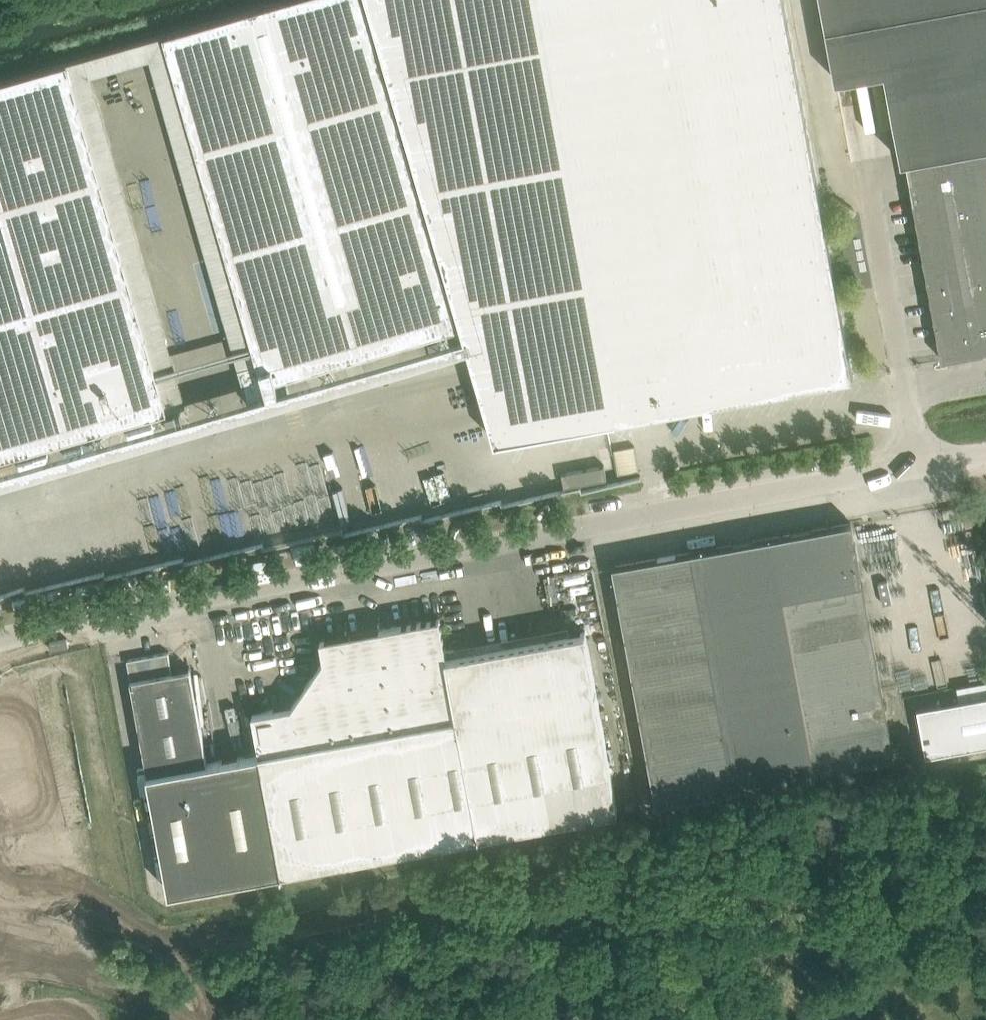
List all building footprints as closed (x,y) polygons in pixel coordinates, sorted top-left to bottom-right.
[(165,33),(260,359),(239,365),(239,366),(245,387),(248,397),(251,407),(291,395),(288,386),(285,376),(459,326),(453,307),(458,305),(463,324),(496,440),(617,418),(854,374),(785,0),(281,0),(165,33)] [(903,160),(907,159),(915,200),(914,200),(943,358),(985,350),(985,0),(822,0),(837,78),(886,70),(903,160)] [(0,80),(0,458),(130,420),(169,410),(68,61),(0,80)] [(634,445),(615,449),(619,473),(639,469),(634,445)] [(614,564),(617,584),(657,804),(737,788),(896,759),(852,521),(614,564)] [(254,712),(261,751),(284,874),(283,870),(480,834),(480,836),(448,656),(441,617),(380,628),(382,637),(363,641),(352,633),(321,638),(325,658),(293,705),(254,712)] [(586,630),(448,656),(480,836),(481,836),(480,834),(618,809),(590,650),(586,630)] [(284,874),(261,751),(208,762),(191,668),(173,671),(169,651),(129,659),(132,679),(171,891),(283,870),(283,874),(284,874)] [(919,707),(927,754),(985,743),(985,694),(919,707)]
